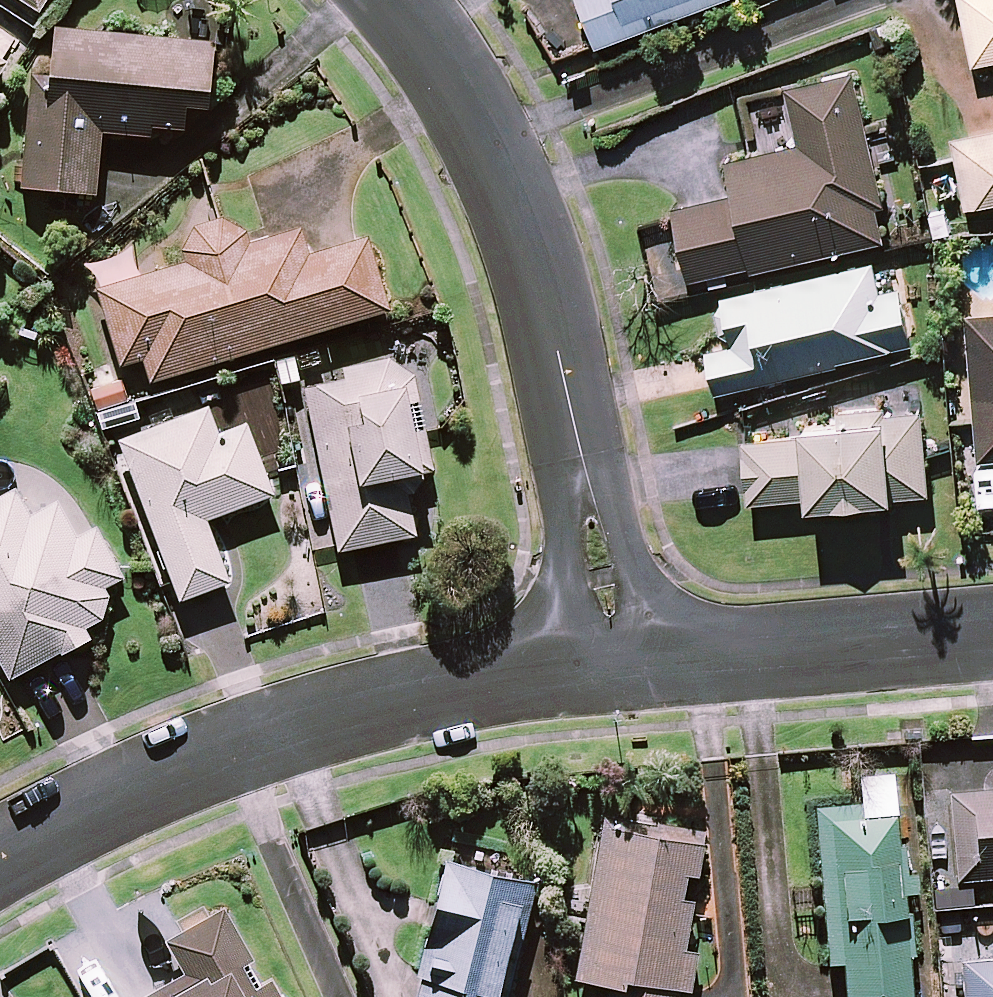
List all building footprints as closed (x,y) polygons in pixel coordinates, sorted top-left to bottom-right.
[(44,14),(52,0),(21,0),(44,14)] [(598,44),(712,0),(581,0),(598,44)] [(974,63),(992,59),(992,0),(959,0),(974,63)] [(214,42),(57,28),(51,97),(32,95),(22,213),(56,216),(58,189),(97,192),(103,131),(183,138),(186,104),(209,106),(214,42)] [(890,235),(850,68),(786,83),(801,143),(726,161),(733,193),(672,207),(690,283),(890,235)] [(952,137),(966,204),(992,199),(992,129),(952,137)] [(240,214),(177,233),(186,262),(98,288),(121,364),(144,357),(151,381),(389,309),(367,237),(312,254),(304,227),(249,244),(240,214)] [(911,341),(890,255),(718,298),(730,344),(707,350),(717,390),(911,341)] [(968,314),(979,457),(992,456),(992,312),(968,314)] [(429,468),(406,356),(345,368),(347,380),(307,388),(339,549),(417,533),(405,473),(429,468)] [(117,366),(93,369),(100,418),(124,415),(117,366)] [(218,432),(209,407),(122,438),(180,599),(228,582),(205,518),(273,494),(247,421),(218,432)] [(920,407),(885,410),(886,418),(742,429),(748,504),(927,490),(920,407)] [(10,677),(118,619),(101,588),(123,576),(96,526),(91,529),(73,497),(70,491),(65,486),(60,482),(55,478),(49,474),(44,471),(38,468),(31,466),(25,465),(18,464),(12,463),(5,463),(0,464),(0,658),(10,677)] [(951,791),(958,879),(992,877),(992,788),(951,791)] [(865,803),(816,807),(829,959),(844,958),(847,996),(916,996),(899,807),(865,810),(865,803)] [(687,949),(694,899),(684,898),(688,871),(698,872),(704,832),(600,817),(576,979),(608,983),(607,996),(677,996),(679,987),(691,989),(697,950),(687,949)] [(527,916),(535,878),(446,860),(418,996),(511,996),(527,916)] [(227,908),(169,940),(188,974),(146,996),(275,996),(227,908)] [(964,964),(966,996),(992,996),(992,962),(964,964)]
